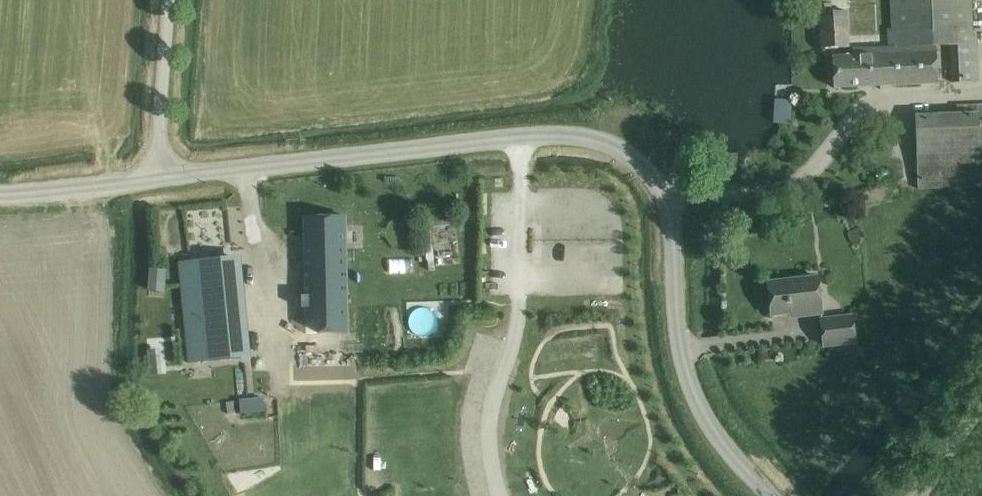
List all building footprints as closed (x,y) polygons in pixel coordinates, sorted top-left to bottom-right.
[(972,31),(971,0),(890,0),(891,33),(894,34),(892,42),(936,39),(936,32),(949,32),(951,81),(979,80),(976,31),(972,31)] [(819,4),(822,48),(849,47),(847,9),(832,9),(832,3),(819,4)] [(832,56),(834,87),(938,82),(936,44),(853,47),(854,55),(832,56)] [(777,121),(792,121),(793,98),(778,98),(777,121)] [(915,115),(918,188),(981,186),(981,104),(957,105),(957,113),(915,115)] [(304,217),(304,237),(306,332),(348,331),(346,216),(304,217)] [(436,264),(462,263),(460,220),(435,221),(436,264)] [(243,239),(188,242),(192,358),(248,355),(243,239)] [(150,269),(149,290),(164,291),(166,270),(150,269)] [(768,282),(772,314),(805,311),(806,314),(822,313),(818,276),(768,282)] [(822,319),(824,345),(855,342),(852,315),(822,319)] [(264,397),(240,400),(241,413),(244,413),(250,412),(265,411),(264,397)]
